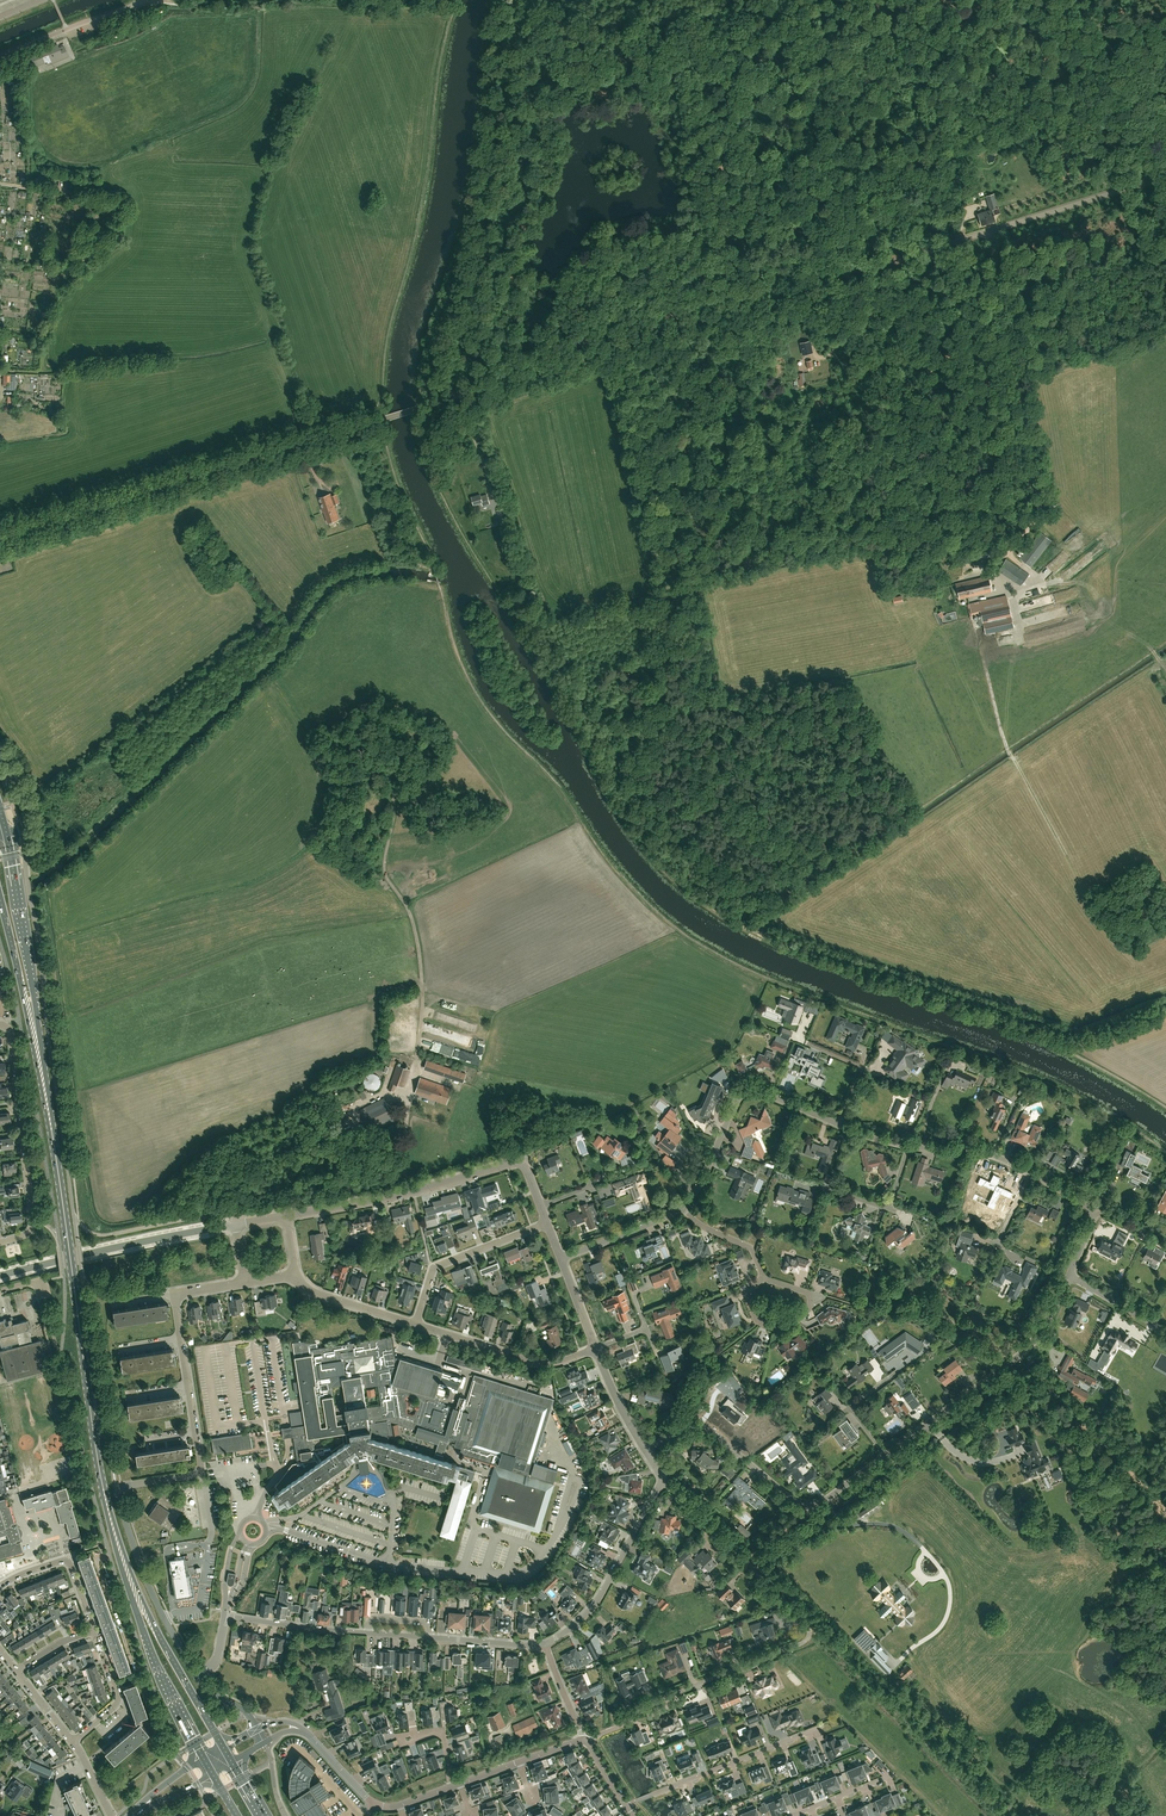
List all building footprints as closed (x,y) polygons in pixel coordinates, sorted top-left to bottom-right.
[(32,68),(34,67),(46,62),(48,65),(66,58),(65,55),(67,54),(64,46),(57,49),(56,45),(27,57),(32,68)] [(990,210),(977,214),(981,225),(995,221),(993,215),(999,213),(995,200),(996,200),(994,194),(986,196),(990,210)] [(803,354),(812,352),(809,342),(801,343),(803,354)] [(12,375),(12,389),(17,389),(17,382),(21,382),(21,375),(12,375)] [(337,519),(332,504),(338,502),(335,494),(330,496),(329,494),(317,498),(322,511),(326,522),(337,519)] [(483,506),(490,504),(487,495),(481,497),(480,495),(472,497),(474,505),(482,503),(483,506)] [(497,511),(498,515),(501,524),(506,522),(504,513),(503,509),(497,511)] [(1031,567),(1052,540),(1040,532),(1020,558),(1031,567)] [(962,562),(994,555),(993,546),(971,551),(971,553),(961,555),(962,562)] [(1021,585),(1029,574),(1007,559),(999,570),(1021,585)] [(960,598),(992,591),(989,576),(957,582),(960,598)] [(1032,609),(1068,600),(1066,592),(1030,601),(1032,609)] [(970,604),(968,604),(970,617),(973,616),(976,615),(979,626),(984,625),(986,633),(1014,627),(1012,618),(1007,595),(970,603),(970,604)] [(1023,613),(1024,618),(1039,615),(1038,610),(1023,613)] [(781,998),(779,1005),(782,1006),(789,1009),(785,1018),(796,1023),(801,1008),(812,1012),(815,1005),(806,1002),(799,999),(797,1004),(792,1002),(791,1002),(784,1000),(781,998)] [(860,1036),(864,1027),(857,1024),(857,1025),(846,1021),(847,1020),(836,1015),(826,1038),(833,1041),(835,1036),(838,1029),(842,1030),(843,1027),(846,1029),(848,1030),(854,1032),(851,1038),(850,1037),(846,1046),(854,1050),(860,1036)] [(780,1035),(787,1038),(789,1039),(792,1032),(786,1029),(783,1028),(780,1035)] [(919,1066),(923,1060),(912,1053),(914,1050),(908,1045),(906,1048),(902,1045),(904,1043),(893,1035),(888,1042),(896,1048),(897,1049),(893,1056),(894,1056),(884,1070),(895,1077),(895,1076),(902,1081),(907,1074),(901,1069),(905,1063),(913,1069),(911,1071),(915,1073),(918,1073),(921,1068),(919,1066)] [(787,1046),(779,1042),(773,1040),(771,1047),(784,1052),(787,1046)] [(819,1062),(807,1057),(806,1058),(802,1056),(805,1049),(798,1046),(794,1056),(801,1059),(799,1063),(809,1067),(806,1075),(812,1078),(810,1082),(809,1082),(821,1087),(824,1079),(824,1080),(824,1079),(818,1077),(819,1076),(818,1076),(821,1069),(821,1070),(822,1068),(817,1066),(819,1062)] [(757,1061),(756,1065),(762,1067),(763,1065),(773,1069),(777,1061),(771,1058),(773,1052),(767,1050),(764,1055),(759,1053),(756,1061),(757,1061)] [(462,1059),(478,1063),(479,1057),(463,1053),(462,1059)] [(790,1056),(786,1066),(791,1068),(795,1058),(790,1056)] [(742,1061),(736,1064),(741,1073),(747,1070),(742,1061)] [(410,1070),(409,1069),(397,1065),(388,1089),(394,1091),(396,1085),(404,1087),(410,1070)] [(442,1066),(440,1073),(448,1076),(451,1069),(447,1067),(442,1066)] [(947,1073),(944,1080),(942,1086),(947,1088),(950,1083),(953,1084),(954,1082),(966,1087),(969,1081),(973,1083),(975,1078),(957,1070),(954,1076),(947,1073)] [(382,1082),(383,1080),(382,1079),(382,1077),(381,1075),(380,1073),(379,1072),(377,1071),(375,1071),(373,1071),(372,1071),(369,1071),(367,1073),(366,1074),(365,1075),(364,1077),(364,1079),(364,1081),(364,1082),(364,1084),(366,1086),(367,1087),(369,1089),(370,1089),(372,1090),(374,1090),(376,1089),(377,1089),(379,1088),(380,1087),(381,1085),(382,1084),(382,1082)] [(787,1072),(781,1087),(792,1091),(798,1076),(787,1072)] [(352,1077),(349,1078),(347,1079),(350,1087),(355,1085),(352,1077)] [(421,1078),(420,1082),(416,1094),(446,1104),(452,1088),(421,1078)] [(690,1110),(689,1109),(688,1109),(694,1120),(695,1120),(694,1119),(696,1118),(697,1119),(705,1123),(706,1118),(710,1109),(708,1108),(711,1103),(712,1103),(719,1088),(711,1085),(702,1106),(696,1109),(695,1107),(690,1110)] [(367,1097),(364,1091),(359,1093),(362,1100),(367,1097)] [(990,1099),(997,1102),(990,1118),(995,1120),(991,1128),(995,1130),(1004,1110),(1000,1108),(1001,1103),(1000,1103),(1004,1096),(994,1091),(990,1099)] [(374,1126),(393,1117),(384,1098),(365,1106),(374,1126)] [(913,1121),(921,1102),(913,1099),(910,1107),(905,1105),(905,1104),(898,1101),(892,1115),(900,1118),(903,1110),(907,1112),(905,1117),(913,1121)] [(1024,1110),(1011,1138),(1025,1144),(1027,1140),(1032,1142),(1031,1144),(1035,1146),(1037,1141),(1035,1141),(1040,1131),(1033,1128),(1030,1134),(1023,1131),(1030,1116),(1027,1115),(1028,1112),(1024,1110)] [(672,1150),(673,1150),(674,1150),(675,1150),(676,1148),(675,1147),(682,1137),(678,1133),(681,1129),(678,1127),(680,1124),(678,1123),(679,1121),(675,1117),(677,1114),(673,1111),(668,1118),(665,1116),(661,1122),(670,1129),(657,1146),(661,1149),(660,1150),(661,1151),(662,1152),(664,1152),(665,1151),(669,1154),(672,1150)] [(749,1124),(746,1126),(747,1127),(740,1130),(743,1137),(747,1146),(746,1146),(744,1150),(743,1150),(762,1158),(765,1152),(760,1141),(754,1139),(752,1133),(753,1132),(754,1129),(760,1127),(763,1128),(772,1124),(766,1111),(764,1111),(760,1120),(753,1117),(750,1118),(748,1122),(749,1124)] [(10,1122),(9,1112),(0,1113),(0,1123),(10,1122)] [(615,1138),(613,1140),(607,1136),(605,1139),(604,1138),(604,1139),(601,1136),(601,1137),(599,1135),(593,1143),(598,1147),(600,1145),(605,1148),(605,1153),(610,1157),(612,1154),(620,1160),(625,1153),(624,1152),(624,1151),(624,1150),(624,1149),(623,1148),(622,1148),(621,1148),(620,1148),(620,1149),(619,1149),(623,1144),(615,1138)] [(13,1147),(12,1138),(0,1139),(0,1149),(13,1147)] [(836,1149),(838,1142),(832,1139),(829,1147),(825,1146),(824,1148),(813,1144),(813,1146),(809,1145),(806,1154),(812,1156),(813,1153),(814,1154),(815,1153),(824,1156),(819,1170),(826,1172),(834,1148),(836,1149)] [(871,1150),(868,1151),(868,1150),(864,1148),(861,1151),(865,1170),(869,1172),(872,1169),(872,1167),(878,1166),(880,1175),(884,1176),(887,1173),(885,1164),(886,1164),(885,1156),(884,1157),(883,1154),(879,1153),(876,1155),(875,1153),(874,1153),(873,1151),(871,1150)] [(1080,1172),(1083,1167),(1076,1163),(1080,1156),(1071,1151),(1071,1152),(1066,1149),(1064,1153),(1068,1156),(1066,1160),(1056,1154),(1051,1163),(1057,1166),(1060,1161),(1080,1172)] [(1126,1165),(1130,1167),(1126,1174),(1145,1183),(1148,1176),(1140,1172),(1142,1168),(1132,1164),(1136,1155),(1131,1153),(1126,1150),(1123,1158),(1120,1165),(1125,1167),(1126,1165)] [(557,1163),(561,1162),(558,1154),(549,1158),(551,1162),(544,1164),(548,1175),(550,1175),(549,1174),(559,1170),(557,1163)] [(631,1166),(638,1164),(633,1155),(627,1157),(631,1166)] [(668,1155),(664,1161),(670,1165),(668,1167),(671,1170),(673,1167),(667,1163),(671,1158),(668,1155)] [(11,1174),(11,1171),(12,1171),(12,1172),(16,1171),(15,1170),(16,1170),(15,1162),(3,1163),(3,1165),(2,1166),(3,1169),(4,1169),(5,1175),(11,1174)] [(940,1181),(943,1172),(927,1167),(928,1165),(919,1162),(913,1182),(922,1185),(924,1176),(940,1181)] [(730,1195),(732,1195),(731,1197),(732,1198),(736,1199),(737,1199),(737,1198),(739,1199),(744,1187),(741,1186),(743,1179),(752,1183),(755,1177),(746,1174),(746,1172),(740,1170),(740,1171),(730,1167),(728,1173),(737,1177),(730,1195)] [(980,1177),(977,1184),(982,1186),(983,1185),(994,1190),(987,1206),(994,1209),(997,1203),(996,1202),(1000,1193),(1010,1198),(1013,1193),(1001,1187),(1002,1186),(998,1185),(997,1185),(1001,1177),(993,1174),(990,1181),(980,1177)] [(639,1200),(643,1198),(645,1198),(646,1202),(648,1202),(641,1182),(645,1181),(643,1175),(638,1176),(638,1175),(613,1184),(617,1196),(624,1193),(623,1189),(630,1186),(633,1195),(637,1194),(639,1200)] [(5,1188),(4,1188),(3,1184),(0,1184),(0,1193),(0,1194),(3,1193),(4,1192),(9,1192),(9,1197),(17,1196),(16,1195),(19,1195),(18,1187),(5,1188)] [(468,1200),(472,1199),(475,1211),(477,1211),(478,1213),(490,1210),(488,1207),(485,1207),(482,1195),(485,1194),(485,1196),(495,1193),(493,1185),(481,1189),(480,1186),(477,1187),(473,1189),(469,1190),(465,1191),(468,1200)] [(799,1192),(793,1191),(789,1189),(790,1189),(780,1186),(776,1197),(785,1200),(785,1201),(789,1203),(790,1200),(799,1203),(799,1204),(803,1205),(800,1214),(808,1216),(814,1199),(808,1197),(810,1192),(800,1189),(799,1192)] [(455,1210),(461,1208),(457,1194),(441,1198),(442,1201),(433,1203),(433,1205),(434,1207),(425,1209),(427,1217),(425,1217),(427,1227),(437,1225),(435,1217),(437,1217),(436,1215),(443,1213),(442,1212),(445,1211),(444,1209),(454,1206),(455,1210)] [(578,1210),(567,1214),(572,1226),(576,1225),(576,1224),(581,1222),(580,1220),(585,1218),(586,1220),(588,1224),(589,1228),(596,1226),(594,1222),(600,1219),(600,1220),(600,1219),(594,1204),(590,1205),(588,1206),(587,1203),(581,1206),(584,1214),(580,1215),(578,1210)] [(1044,1217),(1047,1210),(1039,1206),(1037,1210),(1031,1206),(1026,1216),(1037,1221),(1041,1215),(1044,1217)] [(409,1233),(414,1232),(411,1219),(412,1219),(409,1207),(392,1211),(395,1223),(406,1220),(409,1233)] [(0,1209),(0,1213),(3,1213),(3,1217),(9,1217),(10,1221),(10,1222),(22,1220),(21,1212),(17,1212),(9,1213),(9,1212),(9,1208),(0,1209)] [(1056,1219),(1059,1211),(1053,1208),(1050,1216),(1056,1219)] [(491,1224),(495,1223),(498,1228),(506,1224),(515,1220),(511,1211),(494,1218),(494,1219),(489,1221),(487,1214),(488,1214),(487,1211),(482,1213),(487,1227),(491,1225),(491,1224)] [(841,1227),(838,1236),(853,1240),(854,1237),(857,1242),(863,1239),(864,1233),(868,1234),(873,1231),(870,1226),(866,1225),(867,1221),(863,1220),(865,1217),(862,1212),(857,1215),(856,1218),(849,1216),(845,1219),(848,1224),(846,1228),(841,1227)] [(380,1217),(374,1218),(374,1214),(366,1215),(366,1216),(356,1217),(357,1220),(353,1221),(352,1220),(350,1220),(349,1221),(343,1222),(344,1225),(348,1224),(350,1233),(352,1233),(353,1234),(356,1233),(357,1232),(359,1232),(359,1230),(364,1229),(365,1230),(366,1234),(365,1234),(374,1233),(374,1232),(380,1231),(379,1226),(382,1226),(380,1217)] [(463,1237),(467,1236),(468,1238),(473,1237),(471,1231),(478,1228),(473,1216),(465,1219),(467,1224),(469,1224),(469,1225),(457,1230),(459,1236),(462,1235),(463,1237)] [(326,1237),(330,1236),(327,1222),(319,1224),(320,1231),(325,1231),(326,1237)] [(440,1243),(436,1245),(439,1253),(448,1249),(448,1248),(445,1241),(453,1239),(447,1224),(443,1225),(444,1229),(441,1230),(443,1235),(438,1237),(440,1243)] [(903,1248),(915,1238),(914,1231),(913,1230),(908,1235),(905,1231),(907,1229),(902,1224),(899,1227),(897,1227),(885,1236),(886,1244),(890,1249),(896,1244),(897,1245),(903,1248)] [(973,1256),(975,1248),(967,1245),(971,1233),(961,1230),(956,1246),(960,1247),(957,1257),(966,1260),(967,1255),(973,1256)] [(682,1238),(684,1244),(686,1248),(690,1246),(690,1247),(691,1251),(692,1251),(693,1251),(694,1254),(694,1255),(696,1255),(701,1253),(702,1256),(711,1253),(708,1246),(707,1243),(704,1245),(701,1238),(700,1236),(699,1237),(693,1239),(691,1234),(690,1235),(689,1231),(681,1234),(682,1238)] [(321,1239),(324,1238),(323,1233),(315,1234),(316,1239),(312,1240),(313,1246),(312,1247),(314,1254),(313,1254),(314,1259),(323,1257),(322,1248),(321,1239)] [(659,1245),(664,1243),(661,1234),(646,1240),(648,1244),(639,1247),(644,1261),(649,1259),(648,1258),(657,1254),(655,1249),(658,1248),(659,1246),(659,1245)] [(1104,1239),(1099,1249),(1103,1251),(1102,1253),(1109,1257),(1110,1255),(1111,1255),(1112,1253),(1118,1256),(1123,1247),(1122,1246),(1126,1239),(1118,1235),(1116,1240),(1114,1240),(1112,1244),(1104,1239)] [(525,1261),(532,1258),(528,1246),(519,1250),(518,1247),(504,1252),(508,1262),(523,1256),(525,1261)] [(1159,1260),(1165,1251),(1157,1247),(1154,1251),(1148,1248),(1143,1257),(1149,1260),(1147,1263),(1152,1266),(1156,1259),(1159,1260)] [(735,1253),(738,1260),(744,1257),(741,1250),(735,1253)] [(418,1254),(410,1256),(406,1257),(407,1265),(410,1266),(408,1270),(419,1274),(422,1265),(416,1263),(415,1258),(418,1257),(418,1254)] [(787,1256),(783,1268),(783,1269),(784,1270),(785,1271),(787,1271),(788,1271),(789,1269),(798,1272),(799,1269),(806,1271),(809,1261),(797,1257),(797,1259),(787,1256)] [(720,1264),(715,1265),(718,1272),(721,1279),(723,1285),(728,1284),(739,1279),(737,1275),(738,1274),(737,1270),(736,1267),(735,1267),(734,1263),(733,1264),(731,1259),(720,1264)] [(494,1260),(489,1262),(490,1265),(481,1269),(482,1274),(492,1270),(496,1280),(493,1281),(495,1286),(497,1285),(499,1292),(508,1288),(511,1287),(509,1284),(506,1285),(504,1278),(502,1279),(498,1268),(499,1268),(497,1263),(496,1263),(494,1260)] [(594,1273),(604,1269),(600,1261),(591,1265),(590,1262),(585,1264),(588,1273),(587,1274),(591,1285),(597,1282),(594,1273)] [(1002,1279),(1004,1276),(1014,1282),(1008,1295),(1015,1298),(1022,1285),(1025,1286),(1031,1274),(1033,1273),(1036,1267),(1026,1262),(1023,1268),(1024,1270),(1021,1276),(1011,1271),(1012,1269),(1005,1266),(1004,1267),(1001,1266),(996,1276),(1002,1279)] [(334,1279),(340,1280),(339,1283),(337,1287),(342,1288),(345,1279),(344,1278),(347,1267),(339,1265),(337,1269),(334,1268),(333,1273),(336,1274),(334,1279)] [(469,1285),(477,1282),(471,1266),(452,1273),(457,1286),(468,1282),(469,1285)] [(670,1290),(677,1287),(675,1281),(677,1280),(672,1267),(663,1270),(663,1272),(657,1274),(658,1277),(653,1279),(656,1287),(663,1284),(662,1283),(667,1281),(670,1290)] [(819,1283),(826,1285),(825,1288),(832,1290),(833,1288),(836,1289),(837,1285),(839,1285),(839,1284),(840,1279),(836,1277),(835,1277),(835,1278),(829,1276),(830,1273),(823,1270),(819,1283)] [(361,1295),(366,1277),(362,1275),(361,1278),(353,1275),(350,1285),(358,1287),(356,1293),(361,1295)] [(404,1283),(399,1300),(404,1301),(403,1303),(408,1305),(410,1298),(412,1298),(415,1286),(413,1286),(414,1281),(403,1278),(402,1282),(404,1283)] [(627,1281),(632,1291),(638,1289),(634,1278),(627,1281)] [(536,1281),(526,1285),(531,1297),(536,1295),(540,1305),(545,1304),(547,1303),(549,1301),(550,1302),(550,1304),(551,1304),(545,1288),(540,1290),(536,1281)] [(385,1298),(388,1291),(375,1287),(373,1293),(369,1291),(367,1295),(372,1297),(372,1298),(379,1300),(381,1297),(385,1298)] [(448,1300),(451,1293),(442,1290),(440,1297),(437,1296),(433,1309),(445,1312),(446,1307),(443,1306),(445,1299),(448,1300)] [(625,1310),(628,1309),(624,1297),(625,1297),(624,1292),(613,1296),(614,1298),(604,1301),(607,1309),(617,1305),(619,1312),(618,1312),(621,1321),(628,1319),(625,1310)] [(276,1298),(275,1295),(265,1296),(265,1298),(261,1298),(261,1300),(254,1302),(257,1316),(266,1314),(265,1310),(269,1309),(269,1306),(277,1305),(277,1304),(278,1303),(277,1299),(276,1298)] [(230,1301),(231,1307),(232,1315),(239,1314),(239,1310),(240,1309),(244,1308),(243,1305),(244,1305),(244,1301),(242,1302),(242,1297),(241,1297),(241,1296),(236,1297),(236,1298),(234,1299),(234,1301),(230,1301)] [(730,1303),(727,1296),(712,1302),(715,1309),(722,1306),(722,1307),(722,1308),(724,1314),(722,1315),(722,1317),(723,1319),(724,1321),(727,1320),(729,1327),(742,1322),(739,1314),(738,1314),(736,1311),(737,1311),(734,1303),(730,1305),(729,1303),(730,1303)] [(1065,1322),(1075,1326),(1077,1322),(1078,1322),(1079,1321),(1078,1320),(1081,1314),(1078,1312),(1080,1308),(1085,1310),(1088,1304),(1077,1299),(1074,1305),(1076,1306),(1074,1310),(1071,1309),(1065,1322)] [(217,1312),(221,1312),(220,1309),(222,1308),(221,1305),(220,1305),(219,1301),(218,1301),(218,1300),(219,1300),(213,1301),(214,1301),(214,1302),(211,1302),(211,1304),(207,1305),(209,1318),(217,1317),(216,1314),(217,1312)] [(166,1303),(112,1311),(114,1324),(168,1315),(166,1306),(169,1306),(168,1304),(166,1304),(166,1303)] [(203,1313),(202,1310),(201,1310),(200,1306),(199,1306),(199,1305),(200,1305),(194,1306),(195,1306),(194,1307),(192,1307),(192,1309),(188,1310),(190,1323),(198,1322),(197,1319),(198,1317),(202,1317),(201,1313),(203,1313)] [(457,1312),(453,1324),(464,1327),(466,1321),(470,1322),(472,1315),(469,1314),(470,1311),(458,1307),(457,1312)] [(678,1314),(679,1314),(678,1311),(676,1312),(675,1307),(668,1309),(667,1307),(653,1313),(655,1319),(659,1318),(663,1330),(665,1330),(667,1337),(674,1335),(668,1319),(678,1315),(678,1314)] [(842,1316),(844,1316),(845,1315),(846,1314),(846,1312),(845,1311),(843,1310),(829,1307),(817,1316),(821,1323),(826,1321),(827,1323),(830,1325),(833,1325),(835,1323),(836,1320),(840,1321),(842,1316)] [(495,1325),(497,1317),(484,1313),(480,1327),(486,1329),(485,1333),(491,1335),(494,1325),(495,1325)] [(1,1345),(11,1343),(12,1345),(2,1347),(2,1350),(0,1351),(0,1354),(7,1380),(48,1369),(40,1340),(32,1342),(28,1329),(30,1329),(27,1319),(18,1322),(17,1318),(13,1319),(11,1319),(4,1321),(4,1319),(0,1320),(0,1342),(1,1345)] [(550,1346),(560,1343),(556,1330),(557,1329),(556,1325),(552,1327),(549,1320),(546,1322),(541,1323),(538,1324),(540,1328),(546,1326),(550,1338),(547,1339),(550,1346)] [(511,1342),(513,1337),(511,1336),(512,1331),(510,1331),(511,1328),(509,1327),(510,1324),(503,1322),(501,1329),(504,1330),(502,1339),(511,1342)] [(1115,1347),(1118,1342),(1129,1349),(1131,1347),(1134,1349),(1137,1344),(1134,1342),(1128,1339),(1129,1337),(1122,1333),(1121,1335),(1116,1332),(1115,1334),(1111,1331),(1108,1336),(1109,1336),(1105,1343),(1104,1342),(1102,1347),(1105,1349),(1108,1351),(1107,1351),(1108,1352),(1109,1351),(1111,1353),(1113,1353),(1115,1349),(1114,1348),(1115,1347)] [(917,1353),(923,1344),(905,1332),(902,1334),(903,1335),(899,1337),(898,1338),(897,1338),(897,1339),(896,1339),(894,1339),(893,1340),(892,1341),(891,1342),(890,1344),(886,1347),(885,1346),(880,1350),(887,1360),(903,1348),(902,1347),(905,1345),(917,1353)] [(787,1339),(779,1346),(780,1348),(779,1349),(784,1355),(785,1354),(788,1358),(795,1352),(796,1353),(799,1357),(803,1353),(801,1350),(807,1345),(799,1335),(792,1339),(793,1340),(790,1343),(787,1339)] [(292,1430),(293,1433),(293,1436),(297,1460),(327,1455),(327,1456),(318,1463),(316,1459),(292,1463),(277,1483),(275,1486),(278,1490),(274,1492),(275,1493),(272,1495),(280,1506),(286,1501),(288,1504),(291,1503),(291,1502),(292,1504),(293,1504),(299,1499),(300,1500),(303,1498),(302,1497),(316,1488),(318,1489),(321,1487),(321,1485),(324,1482),(324,1483),(326,1483),(329,1481),(329,1480),(328,1479),(342,1470),(344,1469),(346,1468),(346,1467),(355,1461),(355,1460),(357,1463),(358,1462),(360,1462),(360,1463),(361,1463),(362,1464),(363,1464),(364,1464),(365,1464),(365,1463),(366,1463),(366,1462),(366,1461),(368,1461),(369,1461),(370,1458),(371,1456),(443,1478),(447,1480),(448,1476),(451,1477),(456,1478),(456,1477),(457,1477),(451,1499),(453,1499),(451,1506),(449,1506),(440,1535),(455,1539),(463,1510),(461,1509),(463,1502),(465,1503),(472,1481),(473,1482),(473,1480),(476,1471),(460,1466),(456,1465),(456,1463),(453,1462),(452,1464),(449,1463),(442,1461),(449,1439),(456,1441),(456,1443),(456,1444),(459,1445),(462,1446),(460,1453),(465,1454),(465,1453),(492,1461),(497,1463),(496,1464),(497,1464),(496,1467),(495,1466),(480,1513),(533,1529),(538,1531),(554,1482),(557,1470),(549,1467),(534,1463),(539,1446),(543,1447),(547,1433),(544,1432),(554,1399),(474,1374),(467,1398),(460,1396),(456,1408),(454,1407),(454,1409),(451,1407),(451,1405),(448,1405),(448,1407),(445,1406),(446,1405),(438,1402),(440,1398),(436,1396),(439,1387),(456,1392),(461,1377),(443,1372),(441,1371),(442,1370),(437,1368),(437,1370),(433,1369),(431,1368),(410,1362),(411,1360),(406,1359),(406,1360),(400,1359),(399,1360),(395,1358),(393,1336),(342,1344),(317,1348),(316,1343),(310,1344),(310,1340),(303,1341),(293,1343),(297,1367),(298,1379),(299,1381),(297,1381),(293,1382),(295,1393),(300,1392),(301,1396),(303,1406),(303,1410),(302,1411),(292,1412),(289,1413),(291,1413),(291,1415),(291,1417),(290,1417),(290,1419),(292,1426),(292,1427),(292,1430)] [(745,1342),(741,1351),(745,1352),(745,1353),(745,1352),(747,1353),(747,1354),(748,1354),(750,1354),(751,1350),(754,1351),(757,1353),(762,1355),(764,1349),(760,1347),(762,1341),(757,1339),(756,1341),(750,1338),(748,1343),(745,1342)] [(634,1354),(638,1352),(634,1342),(625,1346),(626,1350),(618,1354),(622,1366),(629,1363),(628,1360),(635,1357),(634,1354)] [(660,1356),(664,1365),(666,1372),(674,1369),(671,1360),(677,1358),(677,1357),(682,1355),(679,1346),(668,1350),(669,1352),(660,1356)] [(173,1350),(120,1358),(121,1369),(122,1369),(122,1371),(175,1363),(175,1361),(173,1350)] [(446,1361),(475,1370),(481,1372),(483,1366),(448,1355),(446,1361)] [(1068,1358),(1065,1363),(1069,1365),(1071,1367),(1074,1361),(1073,1361),(1068,1358)] [(1101,1370),(1103,1367),(1097,1363),(1097,1362),(1090,1358),(1088,1364),(1096,1371),(1098,1368),(1101,1370)] [(953,1373),(961,1367),(955,1359),(944,1368),(947,1372),(940,1377),(944,1383),(948,1380),(949,1382),(950,1380),(949,1379),(955,1375),(953,1373)] [(868,1371),(873,1368),(867,1360),(862,1364),(865,1367),(861,1370),(856,1364),(848,1369),(854,1377),(846,1383),(849,1387),(857,1381),(857,1382),(864,1377),(862,1375),(867,1371),(868,1371)] [(1059,1366),(1057,1368),(1061,1370),(1058,1377),(1067,1382),(1068,1380),(1070,1381),(1066,1388),(1071,1391),(1070,1393),(1082,1399),(1081,1400),(1084,1402),(1089,1393),(1074,1386),(1075,1384),(1076,1384),(1079,1379),(1083,1381),(1083,1382),(1090,1385),(1091,1382),(1094,1384),(1096,1379),(1094,1378),(1087,1374),(1086,1375),(1074,1368),(1071,1374),(1066,1371),(1066,1370),(1062,1368),(1059,1366)] [(579,1369),(574,1371),(574,1370),(573,1370),(574,1370),(571,1371),(571,1372),(567,1374),(570,1382),(576,1380),(578,1385),(589,1380),(586,1371),(580,1374),(579,1369)] [(905,1393),(911,1389),(905,1380),(899,1385),(905,1393)] [(368,1390),(369,1397),(377,1395),(376,1388),(368,1390)] [(578,1391),(580,1397),(583,1395),(587,1404),(589,1403),(590,1407),(599,1403),(597,1398),(596,1399),(593,1392),(587,1394),(585,1388),(578,1391)] [(667,1407),(668,1406),(670,1406),(673,1395),(671,1394),(671,1393),(659,1390),(659,1392),(646,1388),(646,1391),(640,1390),(637,1401),(644,1402),(645,1398),(662,1403),(661,1406),(667,1407)] [(817,1395),(818,1395),(813,1398),(816,1403),(815,1404),(819,1410),(822,1408),(825,1412),(833,1406),(827,1398),(832,1394),(827,1388),(817,1395)] [(578,1397),(575,1391),(568,1394),(571,1400),(578,1397)] [(913,1409),(920,1404),(911,1393),(904,1398),(913,1409)] [(909,1411),(909,1410),(903,1403),(900,1406),(894,1398),(892,1395),(888,1398),(890,1401),(887,1403),(887,1404),(883,1407),(889,1415),(893,1412),(894,1413),(896,1411),(899,1409),(903,1415),(909,1411)] [(181,1397),(127,1405),(129,1416),(129,1418),(182,1409),(182,1408),(183,1408),(181,1397)] [(730,1403),(732,1401),(728,1398),(722,1405),(725,1408),(724,1410),(722,1413),(733,1423),(737,1419),(740,1415),(735,1410),(737,1408),(732,1404),(730,1403)] [(606,1417),(604,1412),(601,1414),(598,1410),(587,1416),(588,1415),(589,1417),(588,1418),(591,1422),(594,1420),(597,1426),(596,1426),(598,1431),(604,1428),(610,1425),(609,1425),(610,1423),(609,1421),(607,1421),(606,1422),(604,1418),(606,1417)] [(839,1424),(842,1428),(833,1435),(837,1440),(840,1438),(847,1447),(856,1440),(855,1438),(859,1435),(856,1432),(857,1431),(851,1422),(849,1423),(846,1419),(839,1424)] [(286,1427),(282,1428),(283,1433),(283,1437),(288,1436),(293,1436),(293,1432),(292,1430),(292,1427),(292,1426),(286,1427)] [(1009,1430),(1011,1437),(1009,1438),(1012,1446),(1015,1444),(1020,1442),(1024,1441),(1021,1433),(1018,1434),(1015,1427),(1009,1430)] [(252,1448),(250,1435),(250,1432),(211,1438),(214,1454),(252,1448)] [(620,1441),(616,1434),(610,1437),(609,1434),(600,1438),(608,1452),(616,1447),(614,1444),(620,1441)] [(802,1465),(807,1461),(795,1445),(794,1445),(790,1440),(786,1443),(794,1454),(788,1458),(784,1461),(783,1460),(789,1469),(790,1469),(795,1475),(794,1476),(798,1481),(796,1483),(799,1487),(805,1483),(802,1480),(805,1478),(797,1467),(798,1466),(801,1463),(802,1465)] [(1036,1474),(1035,1473),(1034,1470),(1038,1468),(1039,1471),(1044,1469),(1043,1466),(1044,1466),(1044,1465),(1042,1460),(1034,1442),(1028,1445),(1026,1446),(1029,1453),(1031,1452),(1035,1462),(1031,1463),(1030,1459),(1025,1462),(1026,1464),(1022,1465),(1023,1469),(1025,1475),(1026,1476),(1028,1477),(1030,1477),(1036,1474)] [(188,1445),(145,1452),(135,1454),(136,1464),(190,1455),(188,1445)] [(627,1454),(625,1450),(609,1459),(614,1466),(620,1462),(625,1471),(628,1468),(629,1469),(630,1468),(633,1466),(626,1455),(627,1454)] [(706,1454),(706,1450),(692,1450),(692,1457),(697,1458),(706,1466),(712,1459),(706,1454)] [(721,1470),(727,1475),(729,1477),(734,1472),(731,1469),(726,1465),(721,1470)] [(814,1469),(810,1472),(813,1477),(818,1474),(814,1469)] [(637,1489),(641,1489),(642,1481),(637,1480),(637,1481),(634,1480),(632,1479),(633,1477),(632,1473),(619,1476),(619,1477),(622,1480),(625,1481),(624,1482),(628,1482),(630,1485),(629,1491),(636,1492),(637,1489)] [(746,1484),(738,1476),(737,1476),(732,1483),(736,1486),(731,1492),(732,1493),(724,1503),(730,1509),(735,1503),(736,1505),(743,1497),(756,1508),(759,1505),(761,1507),(765,1501),(749,1488),(750,1487),(746,1484)] [(54,1504),(55,1507),(60,1523),(63,1523),(66,1522),(66,1525),(70,1538),(79,1535),(80,1535),(71,1506),(72,1506),(70,1499),(69,1500),(65,1487),(56,1490),(55,1490),(56,1490),(51,1492),(51,1490),(21,1498),(22,1499),(22,1498),(25,1508),(33,1505),(35,1510),(52,1505),(54,1504)] [(184,1508),(166,1496),(162,1494),(147,1515),(168,1530),(184,1508)] [(623,1514),(629,1503),(620,1498),(616,1507),(614,1506),(609,1514),(613,1516),(612,1517),(617,1520),(618,1519),(624,1522),(627,1516),(623,1514)] [(23,1552),(20,1542),(19,1539),(20,1539),(20,1538),(20,1537),(20,1536),(21,1536),(22,1535),(22,1534),(22,1533),(22,1532),(22,1531),(22,1530),(21,1530),(21,1529),(20,1528),(19,1527),(17,1527),(17,1526),(17,1525),(16,1525),(15,1525),(14,1523),(14,1522),(9,1506),(7,1507),(5,1499),(0,1500),(0,1529),(4,1528),(9,1542),(0,1544),(0,1559),(23,1552)] [(878,1503),(860,1511),(862,1518),(881,1510),(878,1503)] [(603,1519),(590,1512),(587,1517),(592,1519),(595,1521),(600,1524),(603,1519)] [(666,1521),(661,1520),(660,1531),(669,1533),(669,1528),(673,1529),(673,1532),(674,1533),(677,1533),(678,1533),(678,1530),(679,1530),(680,1520),(675,1520),(676,1516),(667,1514),(666,1521)] [(610,1524),(603,1521),(599,1529),(599,1530),(602,1532),(600,1537),(610,1543),(614,1536),(616,1537),(618,1533),(606,1526),(608,1523),(609,1524),(610,1524)] [(747,1536),(750,1533),(747,1530),(743,1527),(740,1530),(741,1531),(740,1532),(739,1532),(745,1537),(747,1536)] [(584,1541),(587,1538),(580,1534),(576,1541),(579,1543),(581,1540),(584,1541)] [(600,1567),(606,1556),(598,1552),(601,1548),(593,1544),(591,1549),(594,1550),(589,1559),(591,1560),(591,1562),(590,1563),(598,1567),(600,1567)] [(684,1563),(689,1558),(692,1555),(687,1550),(678,1559),(683,1564),(684,1563)] [(643,1577),(647,1580),(648,1580),(649,1579),(649,1578),(649,1577),(650,1576),(649,1575),(652,1571),(653,1571),(656,1566),(647,1561),(650,1555),(642,1551),(639,1557),(642,1558),(637,1566),(636,1566),(633,1571),(643,1576),(643,1577)] [(693,1559),(701,1566),(703,1564),(709,1570),(716,1564),(710,1557),(712,1555),(708,1551),(703,1557),(699,1553),(693,1559)] [(81,1557),(77,1558),(84,1578),(96,1573),(89,1554),(83,1556),(82,1555),(81,1556),(81,1557)] [(171,1566),(170,1566),(170,1570),(171,1570),(173,1578),(172,1579),(173,1586),(174,1586),(174,1588),(176,1598),(190,1596),(193,1595),(189,1575),(187,1576),(184,1558),(175,1560),(170,1561),(171,1566)] [(684,1563),(686,1565),(687,1564),(692,1569),(696,1565),(689,1558),(684,1563)] [(590,1584),(592,1578),(583,1573),(585,1570),(577,1565),(574,1572),(578,1575),(576,1579),(580,1582),(579,1585),(578,1585),(585,1589),(587,1586),(589,1586),(590,1584)] [(54,1575),(58,1585),(65,1583),(66,1585),(68,1584),(67,1580),(65,1581),(65,1579),(64,1579),(61,1572),(54,1575)] [(551,1578),(546,1583),(549,1586),(548,1585),(552,1582),(553,1583),(554,1583),(559,1578),(553,1572),(549,1576),(551,1578)] [(91,1597),(103,1593),(96,1573),(84,1578),(91,1597)] [(229,1585),(231,1585),(233,1584),(234,1582),(236,1574),(229,1573),(227,1581),(228,1583),(229,1585)] [(58,1585),(54,1575),(47,1578),(52,1591),(51,1588),(55,1586),(59,1595),(61,1594),(61,1593),(58,1585)] [(52,1591),(47,1578),(40,1581),(45,1595),(46,1595),(44,1590),(48,1589),(49,1592),(52,1591)] [(45,1595),(40,1581),(33,1584),(38,1598),(39,1598),(38,1596),(42,1595),(43,1596),(45,1595)] [(896,1617),(902,1624),(914,1614),(907,1607),(905,1609),(898,1602),(903,1598),(898,1593),(893,1597),(887,1590),(889,1588),(883,1581),(872,1592),(878,1599),(880,1597),(887,1603),(879,1611),(884,1616),(892,1608),(898,1615),(896,1617)] [(726,1583),(722,1587),(717,1592),(723,1599),(725,1596),(729,1599),(727,1600),(735,1608),(745,1599),(737,1591),(734,1594),(731,1591),(732,1590),(726,1583)] [(38,1598),(33,1584),(26,1587),(30,1597),(29,1596),(33,1594),(36,1599),(38,1598)] [(568,1611),(568,1612),(571,1608),(572,1607),(573,1606),(574,1605),(576,1601),(569,1595),(574,1590),(567,1585),(560,1594),(563,1597),(561,1599),(562,1601),(563,1602),(560,1605),(563,1608),(564,1609),(566,1611),(568,1611)] [(30,1597),(26,1587),(19,1589),(22,1596),(25,1595),(27,1599),(30,1597)] [(622,1596),(618,1604),(619,1604),(618,1606),(622,1608),(623,1607),(626,1608),(627,1608),(629,1609),(633,1602),(634,1603),(639,1595),(630,1589),(628,1593),(625,1592),(624,1593),(623,1592),(621,1595),(622,1596)] [(274,1615),(280,1616),(285,1591),(281,1590),(278,1604),(276,1604),(274,1615)] [(280,1616),(286,1617),(286,1614),(288,1615),(289,1611),(291,1611),(291,1610),(299,1612),(300,1605),(295,1604),(295,1605),(292,1604),(293,1601),(287,1600),(289,1592),(285,1591),(280,1616)] [(304,1603),(304,1606),(303,1614),(302,1620),(308,1621),(309,1614),(310,1614),(310,1611),(309,1611),(309,1610),(311,1611),(311,1607),(309,1606),(311,1593),(306,1592),(304,1603)] [(374,1593),(366,1592),(365,1611),(373,1612),(374,1593)] [(5,1603),(9,1609),(18,1603),(11,1593),(5,1597),(8,1601),(5,1603)] [(91,1597),(98,1616),(110,1612),(103,1593),(91,1597)] [(405,1595),(395,1594),(394,1612),(403,1613),(405,1595)] [(270,1606),(274,1607),(276,1597),(267,1596),(266,1603),(262,1602),(260,1613),(268,1615),(270,1606)] [(418,1597),(410,1596),(408,1614),(416,1615),(418,1597)] [(516,1610),(517,1597),(510,1597),(509,1609),(516,1610)] [(425,1598),(424,1616),(433,1616),(434,1599),(425,1598)] [(665,1598),(659,1605),(664,1610),(670,1604),(665,1598)] [(351,1620),(352,1602),(352,1603),(345,1602),(345,1605),(340,1605),(339,1617),(343,1617),(343,1621),(351,1621),(351,1620)] [(363,1605),(361,1605),(361,1602),(352,1602),(351,1620),(358,1620),(358,1614),(362,1615),(363,1605)] [(77,1611),(76,1611),(76,1609),(77,1609),(75,1604),(72,1605),(73,1609),(68,1611),(72,1621),(79,1619),(77,1611)] [(4,1620),(8,1617),(10,1619),(14,1616),(10,1611),(9,1612),(6,1608),(3,1610),(0,1605),(0,1615),(4,1620)] [(331,1617),(332,1613),(336,1614),(337,1607),(332,1606),(331,1611),(327,1611),(328,1606),(325,1605),(323,1623),(326,1623),(326,1624),(328,1624),(328,1623),(329,1623),(330,1616),(331,1617)] [(72,1621),(68,1611),(61,1613),(59,1607),(54,1609),(57,1617),(62,1616),(65,1624),(72,1621)] [(554,1617),(559,1614),(554,1608),(549,1612),(548,1612),(541,1617),(543,1620),(539,1623),(541,1625),(542,1627),(542,1626),(544,1629),(548,1626),(555,1621),(553,1617),(554,1616),(554,1617)] [(458,1613),(457,1626),(464,1627),(464,1625),(468,1625),(469,1616),(470,1616),(471,1609),(466,1609),(466,1615),(465,1615),(465,1614),(458,1613)] [(498,1629),(502,1629),(502,1630),(504,1630),(505,1630),(510,1630),(511,1630),(510,1630),(511,1629),(512,1629),(512,1624),(511,1623),(511,1621),(511,1620),(511,1621),(505,1620),(505,1619),(504,1617),(502,1617),(503,1611),(500,1611),(500,1609),(496,1609),(495,1618),(495,1619),(499,1619),(499,1620),(498,1629)] [(110,1612),(98,1616),(105,1635),(117,1631),(110,1612)] [(457,1626),(458,1613),(450,1613),(450,1614),(446,1614),(445,1623),(449,1623),(449,1625),(457,1626)] [(495,1619),(495,1618),(494,1618),(494,1613),(488,1613),(486,1616),(483,1615),(482,1628),(489,1629),(489,1627),(495,1628),(495,1619)] [(1,1622),(4,1627),(0,1630),(4,1635),(12,1631),(4,1620),(0,1615),(0,1621),(1,1622)] [(43,1623),(40,1625),(41,1627),(45,1634),(51,1630),(42,1615),(40,1617),(43,1623)] [(51,1616),(45,1620),(42,1615),(51,1630),(57,1626),(53,1620),(51,1616)] [(474,1627),(482,1628),(483,1615),(475,1615),(475,1617),(471,1616),(470,1626),(474,1626),(474,1627)] [(528,1626),(535,1627),(536,1618),(528,1618),(528,1617),(519,1617),(518,1631),(527,1631),(528,1626)] [(774,1617),(751,1625),(753,1633),(759,1631),(762,1641),(769,1639),(768,1636),(776,1633),(774,1627),(776,1626),(777,1625),(774,1617)] [(31,1624),(35,1631),(39,1637),(45,1634),(41,1627),(40,1625),(37,1621),(35,1622),(37,1626),(34,1628),(31,1624)] [(39,1637),(35,1631),(31,1624),(28,1626),(30,1628),(29,1629),(32,1633),(29,1635),(33,1641),(39,1637)] [(606,1630),(606,1629),(603,1626),(596,1633),(605,1642),(612,1635),(611,1634),(615,1630),(610,1625),(607,1627),(608,1628),(606,1630)] [(742,1625),(736,1627),(738,1635),(744,1633),(742,1625)] [(29,1635),(25,1628),(22,1630),(26,1636),(23,1638),(27,1645),(33,1641),(29,1635)] [(238,1638),(238,1637),(239,1630),(232,1629),(231,1637),(238,1638)] [(874,1645),(873,1644),(875,1642),(863,1630),(856,1636),(854,1639),(866,1651),(869,1648),(871,1646),(872,1647),(874,1645)] [(21,1640),(17,1642),(21,1648),(27,1645),(23,1638),(20,1631),(16,1633),(21,1640)] [(105,1635),(112,1655),(124,1650),(117,1631),(105,1635)] [(243,1637),(243,1639),(241,1650),(247,1651),(250,1632),(244,1631),(243,1637)] [(250,1632),(247,1651),(252,1652),(253,1642),(255,1643),(257,1633),(250,1632)] [(15,1652),(21,1648),(17,1642),(12,1633),(6,1636),(7,1640),(11,1637),(13,1640),(9,1643),(10,1644),(7,1647),(10,1652),(14,1650),(15,1652)] [(273,1643),(270,1642),(268,1653),(274,1654),(275,1651),(278,1651),(279,1651),(279,1650),(282,1650),(283,1646),(284,1645),(284,1643),(284,1638),(283,1638),(283,1637),(281,1637),(280,1638),(275,1637),(274,1642),(273,1643)] [(709,1650),(711,1653),(712,1653),(714,1658),(723,1654),(722,1650),(732,1647),(729,1639),(719,1643),(719,1642),(709,1646),(710,1649),(709,1650)] [(80,1645),(83,1652),(84,1654),(89,1652),(91,1657),(94,1656),(92,1651),(91,1652),(90,1649),(87,1643),(80,1645)] [(876,1654),(872,1658),(878,1665),(883,1661),(888,1656),(881,1649),(882,1649),(877,1643),(876,1644),(874,1645),(872,1647),(871,1648),(876,1654)] [(84,1654),(83,1652),(80,1645),(73,1648),(75,1654),(76,1657),(81,1656),(82,1660),(85,1659),(84,1655),(83,1654),(84,1654)] [(369,1667),(370,1655),(367,1655),(366,1654),(366,1649),(361,1649),(361,1648),(358,1648),(358,1649),(357,1649),(357,1653),(356,1652),(355,1653),(355,1656),(356,1657),(356,1661),(360,1661),(360,1663),(363,1663),(363,1666),(369,1667)] [(580,1656),(577,1651),(576,1648),(562,1655),(567,1665),(572,1662),(575,1667),(578,1666),(578,1667),(584,1664),(584,1665),(589,1663),(584,1654),(580,1656)] [(595,1648),(590,1651),(594,1659),(599,1656),(595,1648)] [(59,1653),(63,1659),(65,1662),(70,1658),(68,1656),(69,1656),(65,1649),(59,1653)] [(373,1657),(373,1666),(376,1666),(376,1663),(383,1663),(383,1668),(383,1649),(383,1651),(380,1651),(380,1649),(378,1649),(378,1651),(377,1651),(377,1652),(376,1656),(376,1657),(373,1657),(374,1653),(373,1653),(373,1655),(373,1657)] [(383,1649),(383,1668),(393,1669),(393,1653),(390,1653),(390,1652),(390,1651),(389,1651),(389,1649),(383,1649)] [(660,1664),(661,1668),(662,1670),(661,1671),(661,1672),(662,1675),(663,1675),(664,1675),(665,1677),(685,1669),(677,1649),(666,1653),(668,1658),(669,1658),(670,1660),(660,1664)] [(112,1655),(118,1674),(130,1670),(124,1650),(112,1655)] [(393,1653),(393,1669),(393,1668),(402,1669),(403,1652),(399,1652),(400,1650),(398,1650),(398,1652),(397,1651),(396,1651),(396,1652),(396,1657),(395,1658),(393,1658),(393,1653)] [(403,1652),(402,1669),(403,1669),(403,1664),(412,1664),(412,1670),(413,1654),(413,1659),(410,1659),(409,1658),(410,1653),(410,1652),(409,1652),(408,1652),(409,1650),(407,1650),(407,1652),(403,1652)] [(413,1654),(412,1670),(416,1670),(416,1664),(422,1665),(423,1661),(423,1651),(417,1650),(417,1651),(417,1652),(416,1652),(416,1653),(416,1654),(413,1654)] [(258,1657),(256,1667),(263,1668),(264,1658),(265,1652),(259,1651),(258,1657)] [(429,1651),(429,1666),(440,1666),(440,1669),(444,1669),(445,1657),(440,1657),(440,1659),(437,1659),(437,1651),(429,1651)] [(458,1652),(453,1652),(453,1662),(458,1662),(457,1677),(462,1677),(463,1669),(462,1669),(462,1657),(461,1657),(461,1652),(458,1652)] [(57,1663),(63,1659),(59,1653),(53,1657),(57,1663)] [(484,1664),(484,1669),(493,1669),(494,1657),(490,1657),(490,1654),(489,1653),(489,1654),(478,1653),(477,1653),(477,1654),(476,1663),(476,1664),(477,1664),(484,1664)] [(53,1657),(47,1660),(51,1666),(54,1665),(56,1668),(56,1667),(59,1671),(61,1669),(59,1666),(57,1663),(53,1657)] [(80,1668),(77,1663),(76,1662),(74,1658),(70,1660),(73,1667),(75,1666),(77,1670),(80,1668)] [(53,1675),(55,1673),(51,1666),(47,1660),(42,1664),(47,1673),(50,1671),(53,1675)] [(47,1673),(42,1664),(35,1667),(39,1674),(42,1672),(44,1675),(44,1674),(47,1673)] [(87,1675),(98,1671),(95,1665),(85,1668),(87,1675)] [(904,1678),(912,1671),(907,1665),(899,1673),(904,1678)] [(29,1671),(33,1677),(35,1681),(39,1679),(42,1684),(39,1686),(42,1689),(47,1686),(39,1674),(35,1667),(29,1671)] [(332,1680),(329,1681),(325,1669),(312,1673),(318,1690),(327,1687),(328,1692),(327,1692),(332,1709),(325,1712),(327,1720),(345,1714),(337,1689),(335,1689),(332,1680)] [(617,1680),(616,1680),(620,1688),(622,1694),(629,1692),(630,1692),(628,1688),(634,1685),(635,1688),(636,1687),(641,1685),(642,1685),(641,1682),(647,1680),(647,1681),(643,1670),(637,1672),(636,1672),(636,1673),(631,1675),(630,1675),(624,1678),(623,1678),(617,1680)] [(98,1671),(87,1675),(90,1682),(100,1678),(98,1671)] [(72,1673),(66,1677),(65,1678),(68,1682),(69,1681),(73,1680),(76,1679),(72,1673)] [(572,1684),(573,1686),(575,1691),(578,1690),(580,1694),(589,1690),(582,1674),(570,1679),(570,1680),(570,1681),(570,1682),(571,1683),(572,1684)] [(548,1684),(543,1686),(542,1683),(540,1677),(532,1681),(536,1689),(535,1689),(539,1698),(551,1693),(548,1684)] [(771,1694),(770,1691),(768,1688),(772,1686),(772,1687),(774,1688),(775,1688),(776,1687),(777,1687),(777,1686),(778,1685),(778,1684),(777,1683),(776,1682),(775,1682),(774,1682),(772,1677),(765,1680),(764,1677),(761,1679),(756,1681),(757,1683),(752,1685),(756,1693),(760,1691),(763,1697),(771,1694)] [(100,1678),(90,1682),(92,1689),(103,1685),(100,1678)] [(11,1685),(6,1680),(0,1685),(0,1689),(3,1692),(11,1685)] [(792,1691),(795,1689),(787,1680),(784,1682),(792,1691)] [(135,1683),(126,1686),(123,1687),(124,1692),(125,1691),(135,1720),(134,1720),(135,1723),(137,1723),(137,1724),(141,1721),(140,1718),(147,1715),(135,1683)] [(3,1701),(15,1691),(11,1685),(3,1692),(5,1694),(7,1697),(3,1701)] [(50,1700),(59,1693),(53,1685),(45,1690),(47,1693),(46,1695),(50,1700)] [(103,1685),(92,1689),(94,1695),(105,1692),(103,1685)] [(721,1707),(723,1706),(723,1707),(741,1700),(737,1689),(725,1693),(726,1695),(724,1695),(724,1694),(719,1696),(719,1698),(718,1698),(721,1707)] [(19,1697),(15,1691),(3,1701),(5,1703),(8,1700),(11,1703),(7,1706),(14,1701),(19,1697)] [(580,1700),(582,1705),(581,1705),(585,1714),(589,1713),(589,1714),(590,1714),(593,1713),(593,1712),(593,1711),(596,1709),(595,1706),(596,1705),(596,1704),(595,1702),(592,1696),(596,1694),(594,1691),(589,1693),(591,1696),(585,1699),(585,1698),(580,1700)] [(105,1692),(94,1695),(97,1702),(108,1698),(105,1692)] [(59,1693),(50,1700),(54,1706),(61,1701),(56,1695),(60,1693),(59,1693)] [(9,1708),(13,1706),(15,1709),(18,1707),(24,1702),(19,1697),(14,1701),(7,1706),(9,1708)] [(64,1698),(61,1701),(54,1706),(59,1711),(68,1704),(64,1698)] [(445,1715),(446,1719),(446,1720),(447,1720),(448,1721),(451,1720),(451,1719),(455,1719),(455,1716),(458,1715),(457,1709),(454,1709),(453,1706),(447,1707),(446,1700),(439,1701),(441,1714),(444,1714),(445,1715)] [(409,1726),(408,1720),(408,1719),(409,1718),(412,1718),(411,1709),(413,1709),(412,1701),(408,1702),(409,1704),(405,1704),(406,1709),(403,1710),(403,1712),(403,1713),(398,1714),(398,1718),(397,1719),(397,1721),(398,1722),(399,1722),(400,1727),(404,1726),(405,1727),(407,1727),(408,1726),(409,1726)] [(24,1702),(18,1707),(20,1709),(18,1711),(20,1714),(17,1716),(20,1720),(29,1713),(26,1709),(28,1708),(24,1702)] [(512,1716),(517,1714),(513,1702),(508,1704),(512,1716)] [(68,1704),(59,1711),(63,1717),(72,1710),(73,1709),(68,1704)] [(700,1720),(704,1718),(712,1715),(708,1706),(701,1709),(699,1704),(694,1706),(691,1707),(684,1710),(689,1720),(698,1716),(700,1720)] [(559,1712),(558,1712),(556,1705),(541,1711),(544,1720),(549,1717),(551,1718),(555,1726),(563,1723),(560,1716),(561,1716),(561,1715),(560,1715),(559,1713),(559,1712)] [(428,1724),(428,1723),(433,1722),(432,1717),(433,1716),(437,1715),(435,1706),(430,1706),(430,1709),(422,1711),(423,1716),(422,1716),(421,1717),(421,1719),(423,1720),(424,1723),(425,1723),(426,1724),(428,1724)] [(91,1716),(85,1709),(82,1711),(88,1718),(91,1716)] [(72,1710),(63,1717),(68,1723),(76,1716),(72,1710)] [(795,1711),(794,1711),(781,1717),(779,1712),(770,1716),(775,1729),(788,1723),(789,1725),(794,1723),(794,1724),(797,1725),(804,1722),(799,1712),(796,1710),(795,1711)] [(488,1717),(494,1731),(505,1726),(500,1712),(488,1717)] [(670,1716),(667,1717),(661,1719),(661,1718),(655,1720),(661,1734),(666,1732),(666,1730),(674,1727),(675,1729),(681,1726),(675,1712),(669,1714),(670,1716)] [(30,1722),(33,1725),(27,1730),(39,1721),(34,1715),(32,1717),(29,1713),(20,1720),(19,1721),(22,1725),(26,1722),(28,1724),(30,1722)] [(746,1717),(749,1723),(760,1719),(758,1713),(746,1717)] [(72,1728),(78,1723),(81,1721),(76,1716),(68,1723),(72,1728)] [(345,1737),(350,1735),(348,1730),(345,1731),(343,1725),(347,1723),(344,1716),(334,1721),(336,1726),(337,1726),(337,1727),(330,1730),(333,1736),(334,1736),(334,1737),(334,1738),(335,1740),(336,1741),(345,1737)] [(374,1734),(376,1739),(384,1736),(382,1731),(386,1730),(386,1729),(390,1727),(386,1718),(382,1720),(382,1719),(378,1720),(376,1716),(371,1718),(373,1724),(374,1723),(378,1733),(374,1734)] [(540,1728),(534,1716),(513,1726),(518,1738),(540,1728)] [(31,1735),(31,1736),(43,1726),(39,1721),(27,1730),(28,1732),(32,1729),(35,1733),(31,1735)] [(141,1721),(137,1724),(129,1731),(122,1737),(131,1747),(148,1733),(140,1723),(141,1721)] [(461,1736),(462,1739),(469,1736),(465,1724),(460,1725),(456,1726),(456,1727),(452,1729),(455,1737),(460,1735),(461,1736)] [(35,1741),(47,1732),(47,1731),(48,1730),(46,1728),(45,1728),(43,1726),(31,1736),(33,1738),(36,1735),(38,1738),(35,1741)] [(631,1732),(632,1734),(629,1737),(633,1741),(635,1740),(636,1743),(642,1740),(643,1744),(651,1741),(646,1731),(642,1733),(640,1728),(631,1732)] [(740,1736),(743,1743),(746,1742),(748,1745),(756,1742),(755,1739),(762,1736),(759,1728),(751,1731),(750,1729),(743,1732),(743,1734),(740,1736)] [(52,1737),(47,1732),(35,1741),(37,1743),(41,1740),(43,1743),(43,1744),(42,1744),(39,1746),(40,1747),(52,1737)] [(501,1734),(494,1737),(498,1749),(505,1746),(501,1734)] [(56,1743),(52,1737),(40,1747),(41,1749),(45,1747),(47,1749),(44,1752),(56,1743)] [(122,1737),(114,1743),(104,1752),(113,1762),(131,1747),(122,1737)] [(830,1749),(825,1751),(828,1759),(836,1755),(835,1752),(840,1750),(839,1747),(842,1746),(843,1749),(849,1746),(845,1738),(840,1740),(840,1739),(836,1741),(834,1737),(832,1738),(832,1737),(828,1739),(829,1740),(827,1740),(827,1742),(830,1749)] [(467,1755),(465,1750),(471,1747),(468,1738),(457,1742),(459,1746),(454,1747),(459,1759),(460,1758),(461,1759),(463,1758),(464,1757),(467,1755)] [(346,1748),(347,1751),(348,1753),(348,1754),(348,1755),(349,1756),(350,1757),(361,1752),(359,1749),(360,1748),(361,1747),(359,1743),(356,1744),(354,1739),(346,1743),(348,1748),(346,1748)] [(712,1748),(707,1750),(708,1752),(710,1758),(715,1756),(716,1757),(728,1752),(727,1751),(732,1749),(729,1741),(724,1743),(724,1742),(711,1747),(712,1748)] [(55,1753),(60,1748),(56,1743),(44,1752),(46,1754),(50,1751),(52,1755),(55,1753)] [(422,1743),(417,1745),(421,1755),(426,1753),(422,1743)] [(821,1762),(817,1754),(813,1755),(810,1747),(808,1748),(808,1747),(804,1748),(804,1750),(802,1750),(804,1754),(800,1755),(803,1762),(807,1761),(808,1763),(812,1761),(814,1764),(821,1762)] [(67,1760),(63,1756),(66,1755),(66,1752),(64,1750),(63,1749),(62,1750),(60,1748),(55,1753),(52,1755),(50,1756),(52,1759),(57,1756),(59,1758),(54,1762),(56,1765),(67,1760)] [(870,1750),(865,1752),(871,1758),(875,1754),(870,1750)] [(426,1753),(421,1755),(424,1763),(426,1768),(430,1767),(430,1768),(439,1765),(434,1751),(426,1753)] [(567,1767),(567,1768),(579,1761),(579,1760),(577,1761),(576,1758),(577,1758),(574,1751),(567,1754),(568,1755),(563,1757),(565,1764),(567,1763),(568,1767),(567,1767)] [(689,1753),(677,1758),(678,1762),(678,1763),(677,1764),(677,1765),(678,1766),(679,1767),(680,1767),(681,1771),(694,1766),(693,1762),(696,1761),(696,1762),(701,1760),(697,1752),(693,1753),(694,1757),(691,1758),(691,1757),(690,1757),(689,1753)] [(322,1797),(327,1793),(318,1780),(311,1785),(310,1785),(310,1783),(310,1779),(311,1777),(312,1773),(313,1771),(316,1768),(300,1755),(295,1761),(294,1764),(291,1772),(290,1775),(290,1783),(290,1786),(291,1794),(292,1797),(291,1798),(300,1811),(303,1810),(307,1815),(331,1815),(320,1798),(322,1797)] [(414,1757),(408,1759),(410,1764),(413,1774),(421,1771),(419,1765),(423,1763),(420,1756),(414,1758),(414,1757)] [(781,1759),(779,1760),(778,1760),(773,1762),(772,1762),(773,1763),(777,1773),(788,1768),(791,1776),(798,1773),(795,1765),(791,1767),(787,1757),(786,1757),(781,1759)] [(377,1768),(379,1767),(377,1763),(376,1762),(375,1763),(374,1759),(370,1761),(369,1760),(367,1761),(367,1762),(363,1764),(363,1765),(363,1766),(364,1768),(366,1773),(370,1771),(371,1775),(381,1771),(379,1772),(377,1768)] [(652,1770),(650,1771),(650,1777),(655,1777),(656,1779),(664,1776),(662,1771),(667,1769),(664,1763),(663,1763),(661,1759),(655,1762),(657,1766),(651,1768),(652,1770)] [(879,1759),(875,1762),(881,1768),(885,1765),(879,1759)] [(407,1772),(404,1764),(403,1765),(401,1760),(396,1762),(397,1766),(397,1767),(393,1769),(398,1780),(398,1779),(399,1780),(401,1779),(402,1778),(406,1776),(404,1773),(407,1772)] [(31,1761),(27,1769),(47,1778),(51,1770),(31,1761)] [(326,1761),(321,1764),(326,1771),(331,1767),(326,1761)] [(574,1779),(586,1772),(584,1773),(581,1768),(583,1767),(579,1761),(567,1768),(572,1776),(574,1774),(576,1777),(574,1779)] [(533,1774),(545,1770),(543,1763),(534,1766),(531,1767),(532,1771),(533,1774)] [(873,1769),(866,1763),(855,1767),(859,1779),(865,1777),(864,1776),(866,1775),(865,1772),(873,1769)] [(766,1776),(768,1781),(772,1780),(768,1771),(764,1772),(762,1767),(761,1767),(762,1767),(750,1772),(749,1772),(749,1773),(750,1774),(749,1774),(750,1778),(751,1777),(753,1781),(753,1782),(754,1781),(753,1781),(766,1776)] [(855,1767),(845,1771),(841,1773),(844,1780),(848,1778),(847,1777),(850,1776),(852,1782),(859,1779),(855,1767)] [(545,1781),(546,1780),(552,1778),(551,1774),(547,1775),(545,1770),(533,1774),(536,1780),(544,1777),(545,1781)] [(381,1771),(371,1775),(374,1782),(377,1781),(381,1789),(382,1789),(383,1789),(385,1788),(385,1787),(389,1785),(388,1783),(389,1782),(388,1779),(387,1779),(384,1774),(380,1776),(379,1772),(381,1771)] [(582,1790),(593,1783),(591,1784),(588,1779),(590,1778),(586,1772),(574,1779),(579,1787),(581,1786),(583,1789),(582,1789),(582,1790)] [(505,1784),(517,1780),(516,1777),(515,1773),(511,1775),(503,1778),(505,1784)] [(835,1774),(827,1777),(833,1790),(838,1787),(838,1786),(839,1786),(838,1783),(842,1782),(839,1775),(836,1776),(835,1774)] [(827,1777),(819,1780),(821,1785),(822,1784),(825,1792),(833,1790),(827,1777)] [(723,1793),(730,1790),(735,1788),(738,1795),(746,1791),(742,1781),(737,1783),(737,1784),(736,1784),(734,1779),(733,1778),(733,1779),(729,1780),(724,1782),(720,1784),(719,1784),(720,1785),(719,1785),(720,1789),(721,1789),(723,1792),(723,1793)] [(20,1793),(24,1788),(31,1792),(33,1789),(24,1783),(23,1784),(16,1779),(14,1782),(13,1782),(5,1792),(13,1798),(13,1797),(16,1799),(16,1798),(20,1801),(24,1796),(20,1793)] [(503,1788),(505,1795),(511,1793),(512,1793),(511,1789),(519,1786),(517,1780),(505,1784),(506,1787),(503,1788)] [(66,1788),(79,1815),(96,1815),(93,1809),(92,1809),(91,1806),(92,1806),(89,1801),(87,1802),(86,1799),(88,1798),(87,1797),(86,1798),(84,1795),(86,1794),(81,1785),(80,1785),(78,1782),(80,1782),(80,1781),(66,1788)] [(902,1790),(908,1788),(905,1781),(899,1784),(902,1790)] [(589,1801),(600,1794),(598,1795),(595,1790),(597,1789),(593,1783),(582,1790),(586,1796),(587,1795),(590,1800),(589,1801)] [(801,1787),(801,1788),(806,1800),(813,1797),(810,1790),(813,1789),(814,1792),(818,1790),(815,1783),(802,1789),(801,1787)] [(473,1788),(469,1790),(471,1793),(472,1798),(481,1795),(482,1799),(491,1796),(489,1791),(486,1792),(483,1785),(473,1789),(473,1788)] [(543,1790),(544,1795),(558,1793),(557,1785),(544,1787),(545,1790),(543,1790)] [(714,1798),(710,1788),(696,1794),(697,1796),(693,1797),(696,1805),(708,1801),(709,1801),(711,1800),(711,1799),(714,1798)] [(794,1792),(791,1793),(794,1801),(798,1800),(799,1802),(800,1802),(801,1803),(806,1800),(801,1788),(794,1791),(794,1792)] [(657,1791),(644,1799),(645,1801),(646,1803),(659,1796),(658,1794),(657,1791)] [(559,1801),(558,1793),(544,1795),(544,1800),(546,1799),(546,1802),(559,1801)] [(890,1793),(883,1796),(888,1809),(902,1803),(898,1793),(893,1795),(893,1796),(892,1797),(890,1793)] [(594,1806),(598,1811),(607,1805),(607,1804),(605,1806),(602,1801),(604,1800),(600,1794),(589,1801),(593,1807),(594,1806)] [(446,1815),(453,1813),(450,1806),(459,1803),(457,1798),(456,1795),(453,1796),(444,1799),(447,1807),(443,1808),(446,1815)] [(782,1796),(774,1798),(780,1811),(785,1809),(785,1808),(787,1807),(786,1805),(789,1804),(786,1797),(783,1798),(782,1796)] [(876,1799),(876,1800),(873,1801),(877,1811),(880,1810),(881,1812),(888,1809),(883,1796),(876,1799)] [(505,1804),(509,1811),(522,1802),(520,1798),(518,1799),(517,1797),(505,1804)] [(773,1814),(780,1811),(774,1798),(765,1802),(765,1801),(761,1803),(762,1805),(765,1812),(768,1811),(767,1808),(770,1807),(773,1814)] [(682,1801),(682,1800),(678,1802),(677,1801),(674,1803),(675,1808),(670,1810),(673,1813),(677,1812),(679,1815),(685,1815),(688,1815),(687,1813),(693,1810),(690,1803),(684,1806),(682,1801)] [(509,1811),(510,1810),(514,1815),(516,1815),(525,1810),(524,1807),(525,1807),(522,1802),(509,1811)] [(601,1815),(612,1815),(609,1812),(611,1811),(607,1805),(598,1811),(601,1815)] [(857,1808),(860,1815),(873,1815),(870,1809),(866,1811),(864,1805),(857,1808)] [(553,1806),(551,1809),(561,1815),(563,1812),(553,1806)] [(411,1815),(417,1815),(424,1814),(421,1807),(413,1810),(409,1811),(411,1815)] [(485,1811),(483,1811),(483,1815),(486,1815),(498,1815),(497,1807),(484,1808),(485,1811)] [(537,1810),(539,1815),(548,1815),(545,1808),(542,1809),(542,1808),(537,1810)] [(751,1815),(759,1815),(756,1808),(749,1810),(751,1815)] [(857,1808),(850,1811),(850,1812),(847,1813),(848,1815),(860,1815),(857,1808)]
